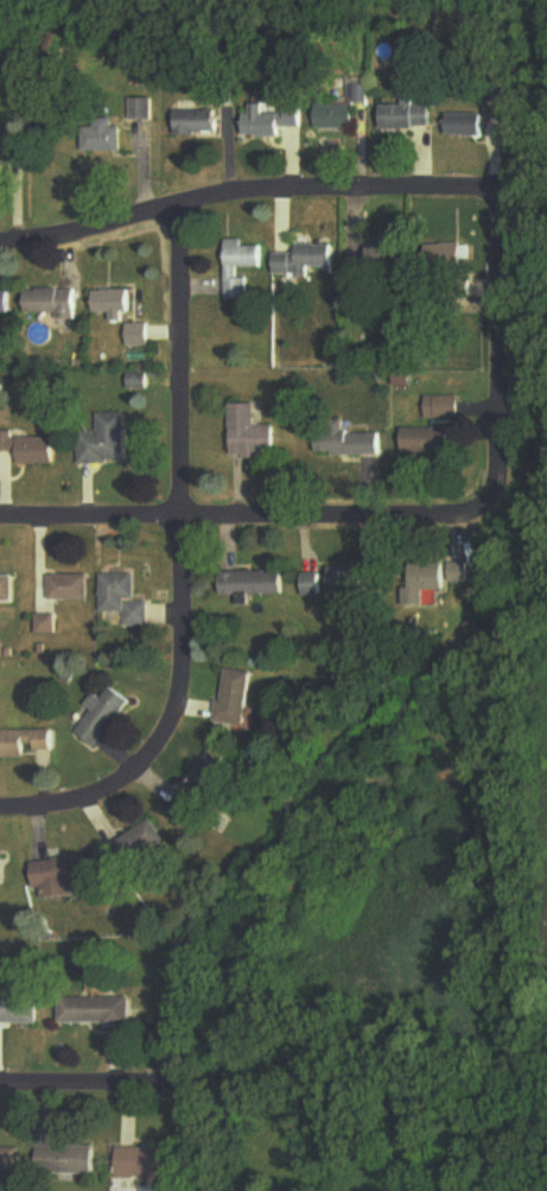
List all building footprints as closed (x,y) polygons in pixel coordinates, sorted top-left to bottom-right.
[(155,120),(155,99),(132,99),(132,120),(155,120)] [(362,131),(362,105),(316,105),(316,131),(362,131)] [(304,137),(304,106),(245,106),(245,136),(304,137)] [(385,106),(385,129),(433,129),(433,106),(385,106)] [(220,134),(220,111),(176,111),(176,134),(220,134)] [(487,114),(446,114),(446,137),(487,137),(487,114)] [(123,152),(123,118),(86,118),(86,152),(123,152)] [(228,299),(241,299),(241,268),(265,268),(265,245),(245,245),(245,240),(228,240),(228,299)] [(367,269),(405,274),(409,246),(370,241),(367,269)] [(311,268),(336,268),(336,245),(297,245),(297,254),(276,253),(276,276),(311,276),(311,268)] [(450,246),(450,273),(474,273),(474,246),(450,246)] [(25,290),(25,317),(78,317),(78,290),(25,290)] [(133,291),(94,291),(94,313),(112,313),(112,319),(133,319),(133,291)] [(12,316),(12,292),(0,292),(0,316),(12,316)] [(128,347),(150,347),(150,325),(128,325),(128,347)] [(233,404),(233,458),(279,457),(278,426),(262,426),(262,404),(233,404)] [(128,415),(100,415),(100,432),(81,432),(81,464),(128,464),(128,415)] [(402,429),(402,455),(460,455),(460,429),(402,429)] [(318,455),(383,456),(383,434),(318,433),(318,455)] [(57,437),(0,437),(0,454),(19,453),(20,466),(57,466),(57,437)] [(411,594),(447,594),(447,563),(411,563),(411,594)] [(369,570),(302,570),(302,597),(369,597),(369,570)] [(224,597),(286,597),(286,573),(224,573),(224,597)] [(15,575),(0,575),(0,603),(15,603),(15,575)] [(50,601),(91,601),(91,577),(50,577),(50,601)] [(138,577),(104,577),(104,614),(127,614),(127,628),(151,628),(151,604),(138,604),(138,577)] [(247,727),(253,674),(225,671),(219,724),(247,727)] [(78,734),(100,750),(133,702),(113,688),(104,701),(96,695),(87,708),(93,712),(78,734)] [(0,732),(0,756),(55,756),(55,731),(0,732)] [(211,790),(187,780),(174,811),(197,821),(211,790)] [(168,843),(154,820),(113,845),(127,868),(168,843)] [(34,890),(83,885),(80,857),(31,863),(34,890)] [(40,988),(16,988),(16,1000),(0,1000),(0,1025),(40,1025),(40,988)] [(132,999),(61,999),(61,1027),(132,1027),(132,999)] [(39,1175),(99,1176),(99,1148),(40,1146),(39,1175)] [(0,1148),(0,1178),(24,1178),(24,1148),(0,1148)] [(185,1178),(185,1149),(114,1149),(114,1178),(185,1178)]
